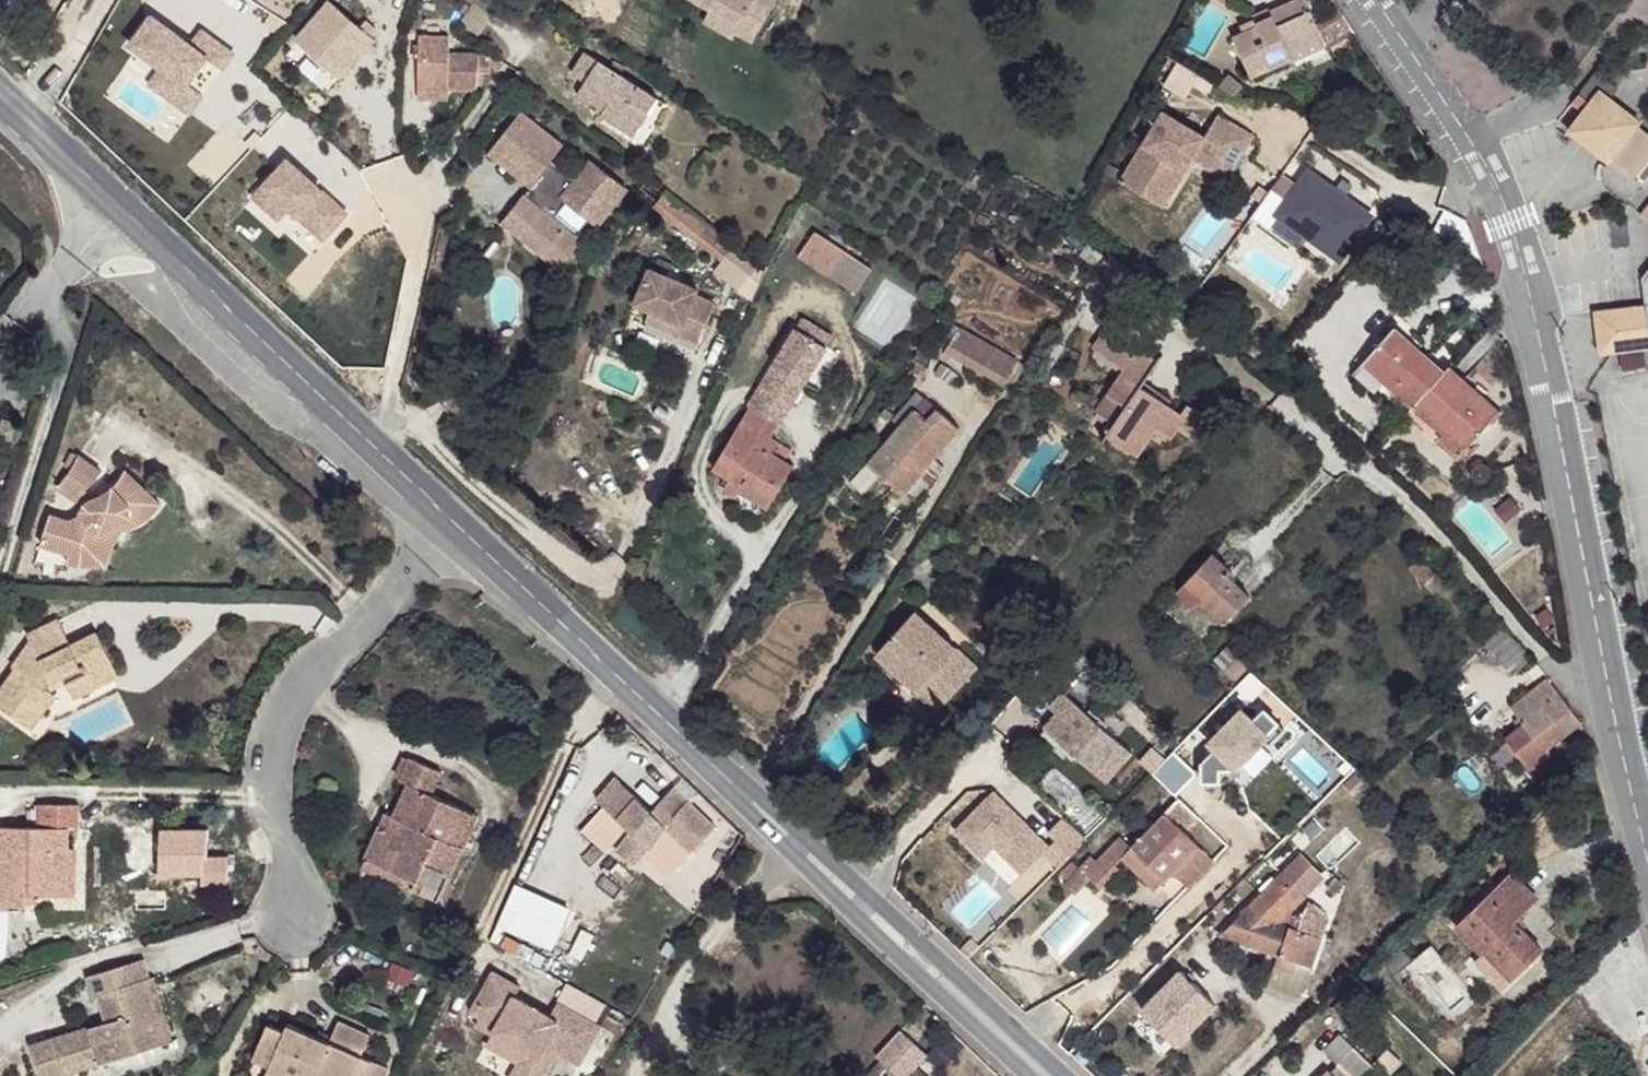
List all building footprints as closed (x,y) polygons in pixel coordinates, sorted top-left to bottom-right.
[(331,0),(329,0),(297,38),(340,75),(373,37),(331,0)] [(714,9),(744,25),(741,31),(757,39),(776,4),(768,0),(696,0),(714,9)] [(1271,10),(1274,16),(1260,22),(1258,16),(1241,23),(1244,31),(1235,35),(1251,71),(1268,64),(1270,70),(1295,59),(1291,50),(1323,37),(1307,0),(1294,0),(1271,10)] [(714,9),(707,21),(738,36),(741,31),(744,25),(714,9)] [(1271,10),(1258,16),(1260,22),(1274,16),(1271,10)] [(154,17),(133,45),(165,69),(198,94),(199,93),(219,67),(224,70),(236,55),(205,32),(194,46),(154,17)] [(422,37),(420,85),(451,86),(478,88),(479,71),(478,54),(451,53),(451,37),(422,37)] [(1327,45),(1323,37),(1291,50),(1295,59),(1327,45)] [(658,97),(586,52),(574,71),(590,81),(581,95),(605,111),(602,116),(635,136),(658,97)] [(493,54),(478,54),(479,71),(492,71),(493,54)] [(1162,85),(1184,96),(1195,74),(1172,63),(1162,85)] [(1253,77),(1270,70),(1268,64),(1251,71),(1253,77)] [(199,93),(198,94),(165,69),(153,85),(192,114),(204,97),(199,93)] [(1620,89),(1599,72),(1582,93),(1593,101),(1604,110),(1611,100),(1620,89)] [(451,86),(420,85),(419,100),(450,103),(451,86)] [(1641,123),(1611,100),(1604,110),(1593,101),(1570,131),(1611,162),(1615,157),(1639,126),(1641,123)] [(1227,178),(1251,136),(1217,117),(1206,136),(1163,110),(1120,181),(1148,197),(1171,160),(1186,169),(1193,157),(1227,178)] [(527,113),(510,133),(550,168),(543,177),(545,178),(537,188),(527,200),(544,215),(526,239),(562,269),(585,243),(579,236),(593,220),(572,202),(565,197),(578,180),(557,162),(568,148),(527,113)] [(1639,126),(1615,157),(1647,182),(1647,132),(1639,126)] [(550,168),(510,133),(494,151),(537,188),(545,178),(543,177),(550,168)] [(1163,205),(1186,169),(1171,160),(1148,197),(1163,205)] [(290,161),(281,170),(299,169),(290,161)] [(593,161),(578,180),(565,197),(572,202),(576,196),(597,214),(593,220),(599,225),(627,188),(593,161)] [(299,169),(281,170),(256,197),(280,219),(291,208),(325,239),(348,214),(299,169)] [(1304,187),(1286,174),(1275,189),(1292,202),(1284,214),(1342,256),(1370,217),(1312,175),(1304,187)] [(572,202),(593,220),(597,214),(576,196),(572,202)] [(508,225),(526,239),(544,215),(527,200),(508,225)] [(844,249),(816,232),(800,256),(829,275),(844,249)] [(702,293),(654,273),(640,306),(655,313),(686,326),(682,337),(704,346),(720,307),(700,298),(702,293)] [(650,324),(682,337),(686,326),(655,313),(650,324)] [(800,328),(831,347),(837,338),(806,319),(800,328)] [(1614,371),(1647,363),(1647,321),(1605,332),(1614,371)] [(1501,410),(1451,366),(1447,372),(1397,327),(1365,363),(1414,408),(1423,398),(1474,442),(1501,410)] [(800,328),(763,387),(794,406),(831,347),(800,328)] [(1015,359),(962,329),(948,351),(1002,381),(1015,359)] [(1149,381),(1153,376),(1166,361),(1164,359),(1160,364),(1145,352),(1140,358),(1110,334),(1097,350),(1098,351),(1128,373),(1125,377),(1107,401),(1123,413),(1120,416),(1111,429),(1113,430),(1117,424),(1120,420),(1147,440),(1158,426),(1160,423),(1174,433),(1182,423),(1196,434),(1211,413),(1194,401),(1188,410),(1176,401),(1149,381)] [(1098,351),(1095,355),(1125,377),(1128,373),(1098,351)] [(1153,376),(1149,381),(1176,401),(1179,396),(1153,376)] [(752,407),(782,426),(794,406),(763,387),(752,407)] [(935,410),(916,395),(893,420),(900,425),(852,480),(866,493),(884,475),(905,493),(935,458),(960,427),(938,407),(935,410)] [(1463,456),(1474,442),(1423,398),(1414,408),(1444,434),(1442,438),(1463,456)] [(1120,416),(1123,413),(1107,401),(1104,405),(1120,416)] [(782,426),(752,407),(714,467),(731,477),(725,488),(736,496),(741,490),(769,507),(789,475),(779,469),(785,460),(772,453),(778,442),(775,439),(782,426)] [(14,438),(18,422),(3,418),(0,431),(0,434),(14,438)] [(1120,420),(1117,424),(1144,444),(1147,440),(1120,420)] [(1160,423),(1158,426),(1172,437),(1174,433),(1160,423)] [(945,467),(935,458),(905,493),(915,501),(945,467)] [(794,466),(785,460),(779,469),(789,475),(794,466)] [(109,534),(128,529),(132,527),(134,527),(138,525),(143,521),(150,515),(161,504),(125,472),(121,480),(116,485),(112,489),(107,491),(103,494),(97,498),(91,502),(84,511),(79,516),(75,520),(70,520),(62,519),(50,516),(42,544),(71,554),(68,563),(82,565),(101,566),(109,534)] [(1514,496),(1502,506),(1512,518),(1524,508),(1514,496)] [(117,538),(128,529),(109,534),(101,566),(109,566),(117,538)] [(1233,570),(1215,553),(1188,582),(1204,598),(1201,601),(1226,624),(1252,597),(1229,575),(1233,570)] [(878,654),(909,681),(914,674),(934,693),(928,699),(941,711),(979,666),(918,611),(878,654)] [(69,696),(93,688),(95,696),(120,688),(105,639),(77,649),(68,622),(30,635),(30,642),(12,667),(17,670),(0,696),(0,708),(28,728),(38,713),(43,717),(57,697),(47,689),(53,682),(63,680),(69,696)] [(1502,625),(1487,641),(1512,670),(1529,656),(1502,625)] [(1104,673),(1078,650),(1059,670),(1085,695),(1104,673)] [(1249,668),(1238,657),(1226,669),(1237,680),(1249,668)] [(909,681),(928,699),(934,693),(914,674),(909,681)] [(1521,726),(1507,736),(1530,767),(1551,750),(1548,745),(1581,719),(1549,677),(1514,705),(1521,713),(1516,718),(1521,726)] [(93,688),(69,696),(71,704),(95,696),(93,688)] [(1058,714),(1046,727),(1109,782),(1133,753),(1063,692),(1051,706),(1058,714)] [(1274,740),(1286,728),(1265,708),(1254,720),(1243,709),(1211,742),(1217,748),(1204,761),(1209,780),(1241,777),(1241,765),(1270,735),(1274,740)] [(417,883),(415,890),(440,902),(463,848),(459,846),(472,816),(432,796),(441,775),(410,760),(399,782),(410,787),(394,818),(385,814),(365,859),(367,860),(417,883)] [(651,814),(615,779),(597,799),(632,834),(618,850),(633,865),(669,829),(692,853),(716,829),(689,804),(695,797),(686,790),(682,796),(675,790),(651,814)] [(1215,800),(1196,782),(1132,847),(1121,837),(1103,854),(1115,865),(1123,858),(1157,891),(1173,874),(1188,888),(1215,861),(1177,826),(1182,821),(1189,828),(1215,800)] [(1062,866),(1089,839),(1064,817),(1049,832),(1057,839),(1050,846),(995,791),(957,830),(979,851),(990,839),(1024,873),(1046,851),(1062,866)] [(1,829),(1,878),(0,878),(0,906),(27,907),(27,897),(65,898),(66,851),(66,830),(82,830),(82,806),(39,805),(39,829),(1,829)] [(208,862),(209,834),(162,832),(160,875),(203,877),(202,890),(228,891),(229,863),(208,862)] [(77,851),(66,851),(65,898),(76,898),(77,851)] [(1115,865),(1103,854),(1097,861),(1092,856),(1079,869),(1090,879),(1099,888),(1118,869),(1115,865)] [(413,893),(415,890),(417,883),(367,860),(361,870),(413,893)] [(1090,879),(1079,869),(1064,883),(1075,894),(1090,879)] [(1540,899),(1513,871),(1457,924),(1485,953),(1488,950),(1514,978),(1543,951),(1517,921),(1540,899)] [(1302,894),(1282,874),(1222,935),(1313,967),(1322,937),(1300,929),(1304,918),(1295,914),(1286,911),(1302,894)] [(513,882),(497,927),(554,947),(570,903),(513,882)] [(1304,918),(1300,929),(1322,937),(1327,920),(1310,903),(1304,918)] [(1504,988),(1514,978),(1488,950),(1485,953),(1478,960),(1504,988)] [(1313,967),(1282,957),(1273,986),(1304,996),(1313,967)] [(151,979),(145,961),(88,978),(95,1000),(101,999),(108,1024),(30,1046),(39,1075),(61,1075),(163,1046),(144,981),(151,979)] [(1176,1043),(1216,1003),(1182,970),(1143,1010),(1176,1043)] [(154,978),(151,979),(144,981),(163,1046),(174,1043),(154,978)] [(493,978),(466,1015),(472,1019),(499,982),(493,978)] [(499,982),(472,1019),(475,1022),(490,1033),(485,1041),(483,1043),(504,1058),(507,1054),(516,1060),(507,1072),(504,1075),(541,1075),(549,1066),(563,1075),(571,1075),(593,1045),(554,1016),(544,1029),(512,1006),(518,996),(499,982)] [(475,1022),(469,1030),(485,1041),(490,1033),(475,1022)] [(270,1075),(365,1075),(371,1063),(362,1059),(369,1038),(336,1024),(329,1045),(288,1026),(285,1034),(268,1027),(254,1061),(270,1067),(267,1074),(270,1075)] [(870,1075),(927,1075),(918,1068),(928,1057),(930,1055),(901,1030),(877,1055),(884,1061),(870,1075)] [(962,1052),(950,1041),(939,1052),(935,1049),(930,1055),(928,1057),(944,1072),(962,1052)] [(504,1058),(483,1043),(477,1051),(507,1072),(516,1060),(507,1054),(504,1058)] [(1355,1048),(1328,1075),(1367,1075),(1375,1066),(1355,1048)]
